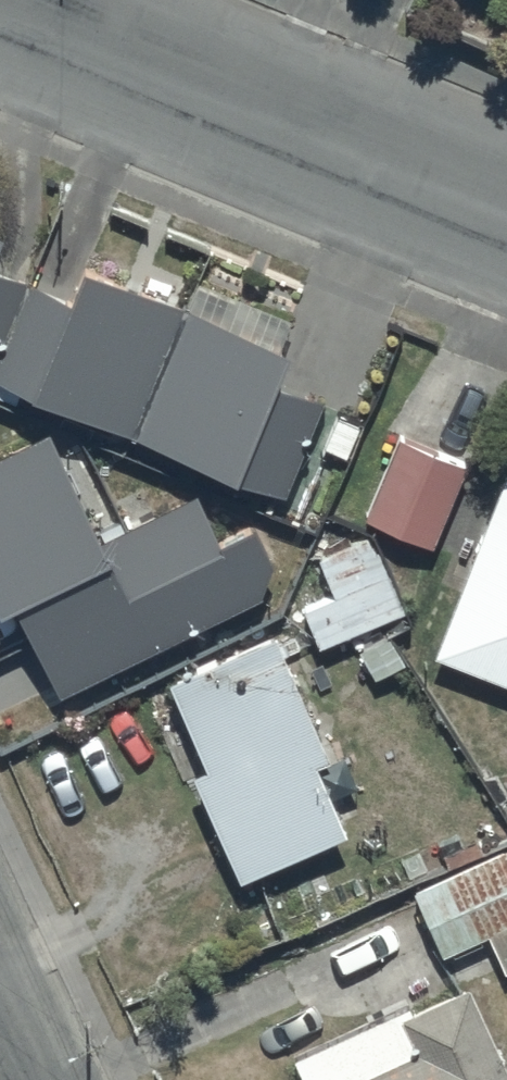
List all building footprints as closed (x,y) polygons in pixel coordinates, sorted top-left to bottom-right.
[(18,402),(24,386),(284,493),(325,395),(271,372),(284,340),(280,338),(290,313),(196,274),(186,299),(78,255),(63,290),(0,264),(0,395),(18,402)] [(10,596),(57,692),(264,589),(258,577),(274,569),(250,518),(217,533),(196,489),(99,535),(49,427),(0,450),(0,601),(10,596)] [(397,432),(362,515),(430,544),(465,461),(397,432)] [(430,650),(506,681),(506,462),(430,650)] [(299,605),(317,643),(402,603),(370,532),(316,557),(331,590),(299,605)] [(189,769),(236,874),(344,826),(315,761),(329,755),(272,628),(163,676),(202,763),(189,769)] [(441,953),(486,933),(502,970),(506,968),(506,844),(411,888),(441,953)] [(468,981),(413,1007),(409,1000),(290,1055),(302,1079),(506,1079),(506,1066),(468,981)]
